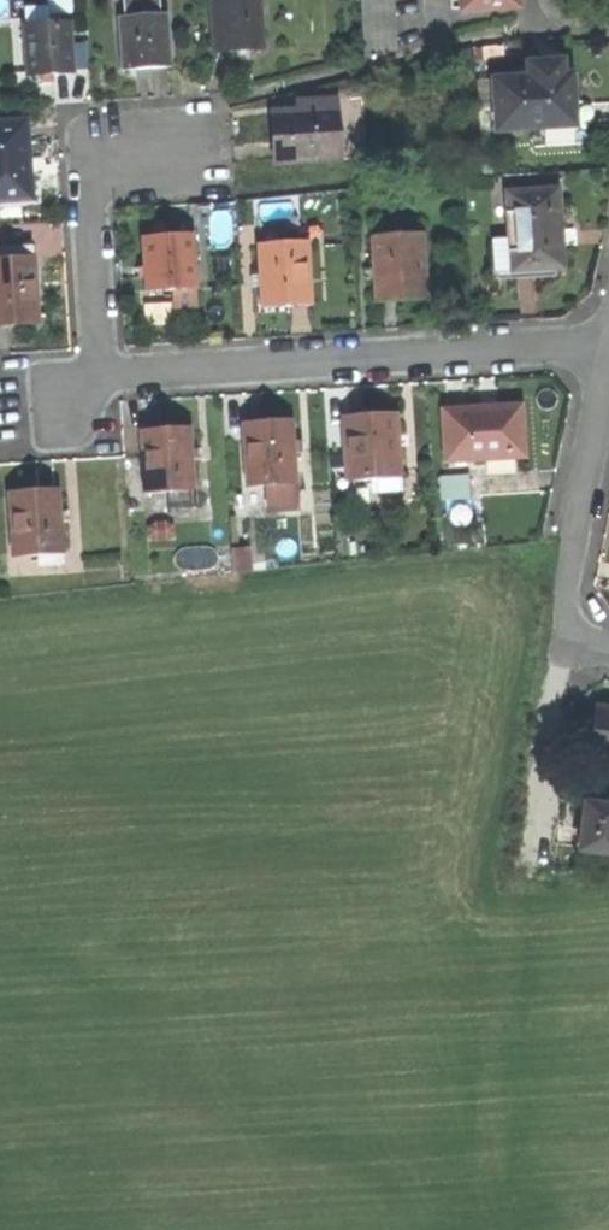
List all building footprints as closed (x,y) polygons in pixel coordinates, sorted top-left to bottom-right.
[(210,2),(212,53),(235,52),(262,51),(258,2),(256,0),(234,0),(234,1),(210,2)] [(361,61),(394,53),(390,0),(357,0),(361,61)] [(522,0),(467,0),(468,11),(522,7),(522,0)] [(140,7),(125,7),(124,20),(118,21),(120,71),(140,70),(168,68),(165,17),(140,19),(140,7)] [(23,27),(25,78),(58,76),(74,75),(71,24),(46,25),(45,13),(27,13),(28,27),(23,27)] [(524,79),(491,81),(494,132),(544,129),(544,148),(588,146),(587,120),(586,104),(571,104),(570,78),(558,78),(558,65),(524,67),(524,79)] [(334,111),(333,100),(301,102),(302,113),(271,115),(272,137),(273,166),(338,163),(335,113),(334,111)] [(30,201),(28,163),(25,124),(0,125),(0,203),(30,201)] [(556,192),(505,194),(508,239),(492,240),(494,273),(561,269),(558,222),(556,192)] [(422,235),(371,239),(374,301),(401,299),(425,298),(422,235)] [(144,292),(195,289),(191,236),(142,239),(143,267),(144,292)] [(308,244),(256,247),(261,310),(288,308),(312,306),(308,244)] [(39,254),(0,256),(0,325),(44,322),(42,292),(39,254)] [(522,457),(519,406),(487,408),(441,411),(444,461),(480,459),(481,475),(515,474),(514,457),(522,457)] [(406,490),(401,410),(372,412),(342,413),(346,480),(373,478),(374,492),(406,490)] [(298,438),(297,416),(270,418),(244,420),(248,487),(268,485),(269,510),(303,508),(299,450),(305,450),(304,438),(298,438)] [(199,503),(196,425),(169,426),(143,428),(146,490),(167,489),(168,504),(199,503)] [(471,508),(468,472),(442,474),(445,510),(471,508)] [(68,551),(64,487),(45,488),(10,489),(14,554),(68,551)] [(236,571),(255,570),(254,544),(234,546),(236,571)] [(595,708),(588,755),(608,758),(608,711),(608,710),(595,708)] [(583,800),(580,820),(575,849),(608,853),(608,803),(583,800)]
